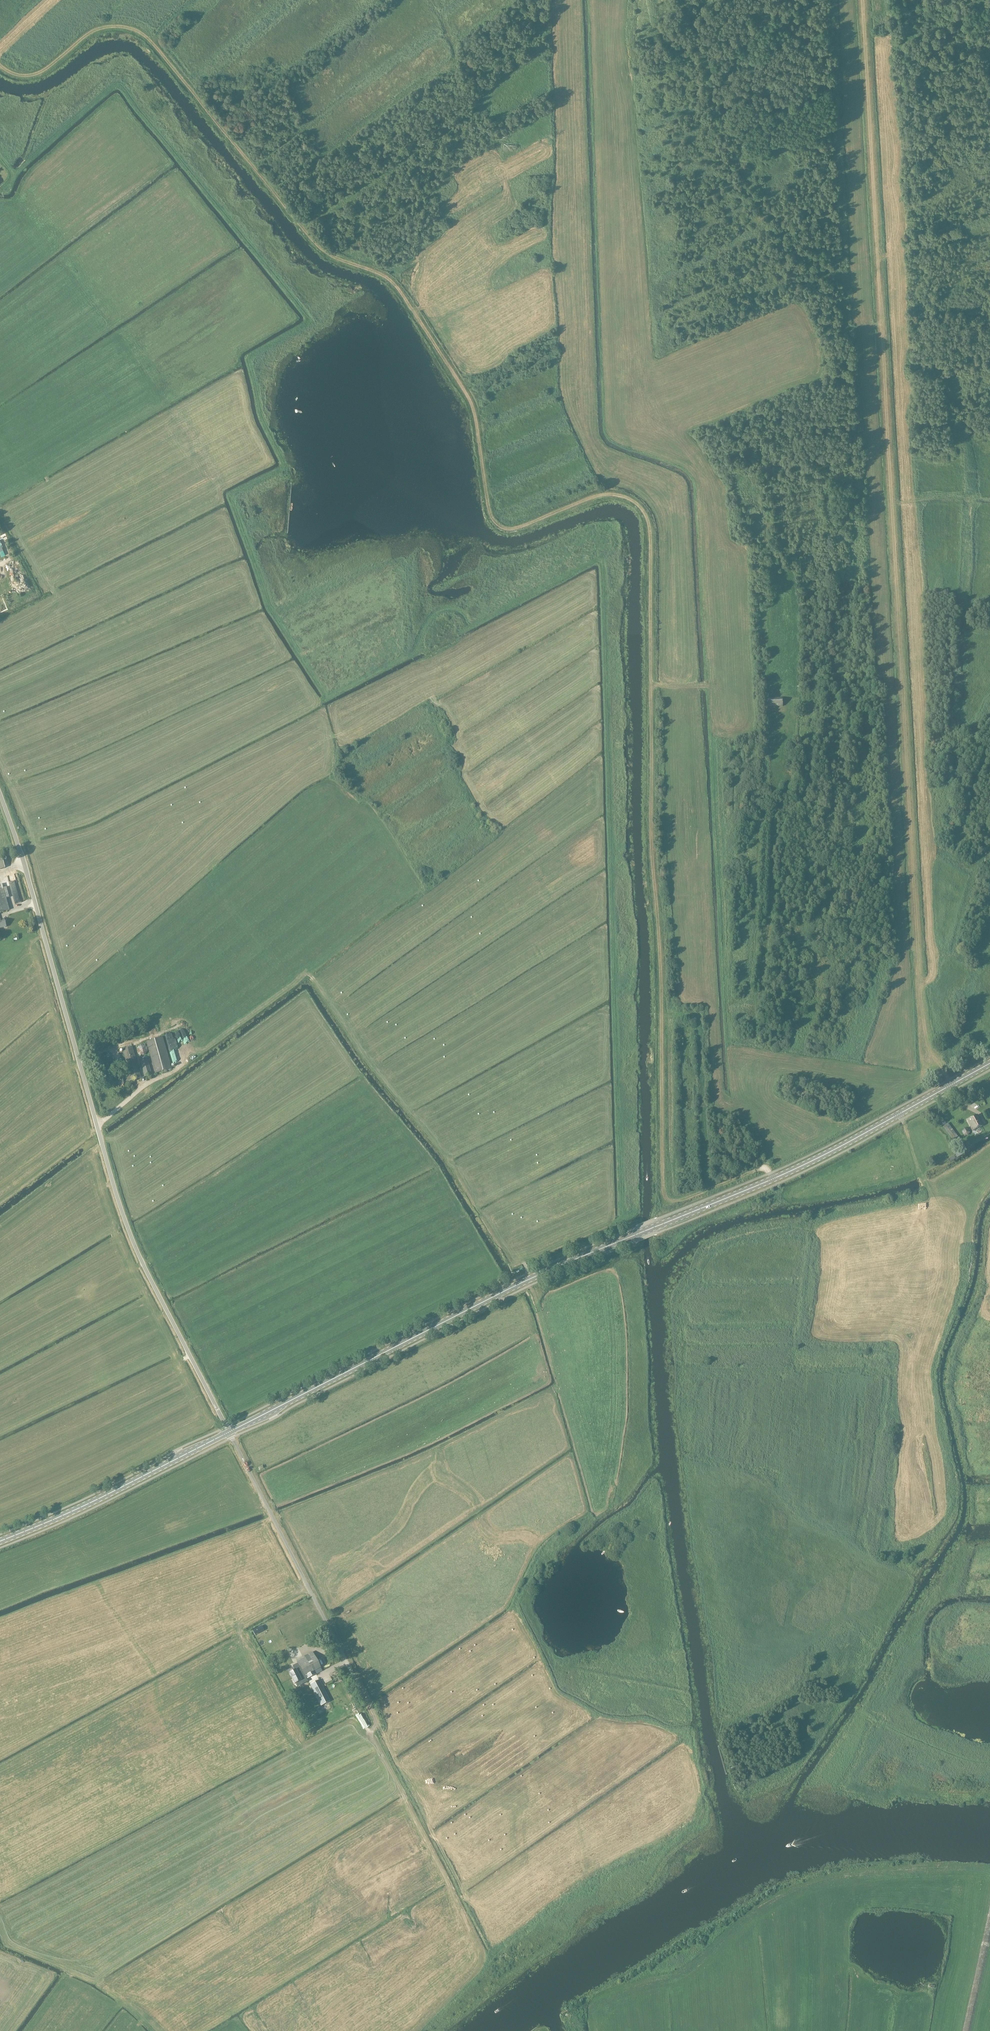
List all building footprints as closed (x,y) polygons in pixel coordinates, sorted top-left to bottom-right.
[(0,582),(0,612),(10,608),(0,582)] [(768,698),(767,707),(785,705),(782,698),(768,698)] [(8,881),(13,904),(19,902),(14,879),(8,881)] [(9,910),(5,897),(8,896),(6,887),(3,888),(2,885),(0,885),(0,912),(9,910)] [(147,1042),(156,1074),(171,1069),(162,1038),(147,1042)] [(146,1046),(141,1045),(137,1049),(138,1054),(143,1055),(147,1051),(146,1046)] [(121,1077),(111,1080),(113,1087),(123,1084),(123,1082),(131,1080),(141,1078),(132,1047),(123,1050),(130,1076),(122,1078),(121,1077)] [(99,1055),(101,1062),(111,1060),(109,1053),(99,1055)] [(171,1063),(174,1066),(179,1061),(174,1056),(170,1059),(173,1061),(171,1063)] [(151,1075),(147,1060),(141,1062),(144,1076),(151,1075)] [(977,1115),(967,1120),(973,1131),(983,1126),(977,1115)] [(943,1127),(955,1143),(960,1140),(948,1124),(943,1127)] [(300,1678),(305,1675),(307,1678),(322,1671),(312,1652),(296,1660),(301,1670),(303,1673),(292,1678),(295,1684),(301,1681),(300,1678)] [(289,1673),(292,1678),(303,1673),(301,1670),(297,1673),(295,1670),(289,1673)] [(330,1701),(319,1679),(310,1684),(320,1705),(330,1701)]
